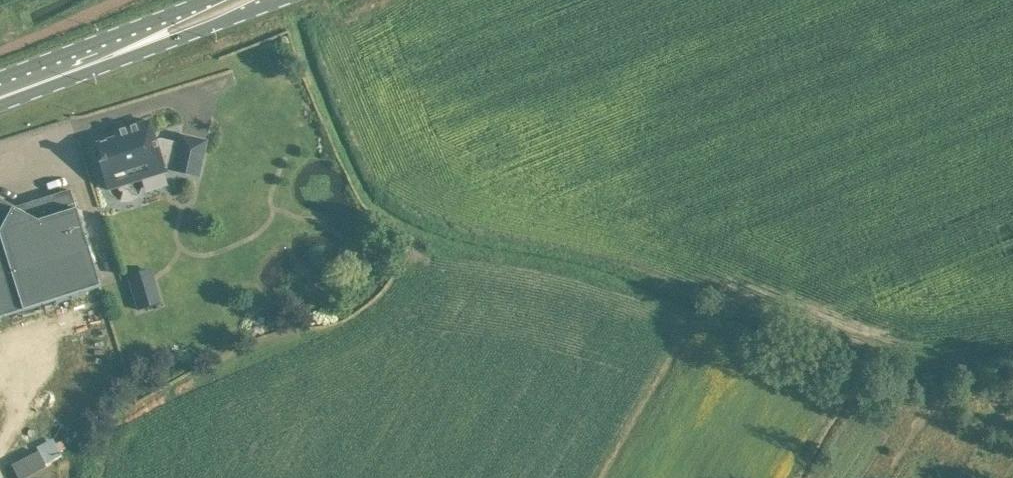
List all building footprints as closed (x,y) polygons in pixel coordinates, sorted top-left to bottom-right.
[(99,158),(109,189),(166,172),(163,164),(169,163),(175,164),(173,170),(199,176),(207,141),(181,135),(180,142),(161,138),(156,140),(150,121),(115,131),(117,137),(97,143),(102,157),(99,158)] [(101,286),(71,189),(13,207),(0,201),(0,318),(101,286)] [(153,279),(133,286),(140,309),(161,302),(153,279)] [(55,437),(39,445),(47,462),(64,453),(55,437)] [(12,465),(18,477),(24,477),(47,466),(46,464),(39,451),(12,465)]
